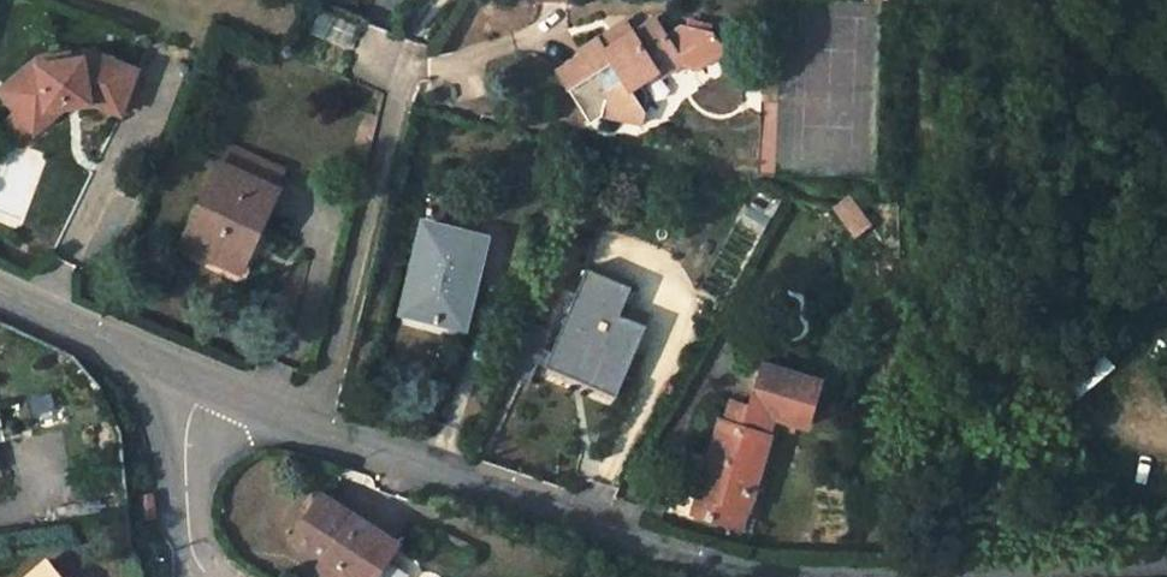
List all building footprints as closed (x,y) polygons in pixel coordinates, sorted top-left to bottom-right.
[(557,57),(536,73),(572,118),(585,109),(623,120),(630,87),(621,72),(654,50),(677,53),(701,33),(688,17),(657,14),(644,24),(633,10),(610,27),(599,11),(583,23),(590,33),(583,36),(570,34),(550,48),(557,57)] [(13,117),(34,98),(48,117),(59,106),(94,99),(126,110),(141,67),(97,52),(64,59),(62,51),(35,56),(0,88),(0,102),(13,117)] [(48,117),(34,98),(13,117),(29,135),(48,117)] [(221,143),(180,245),(236,268),(278,164),(221,143)] [(831,207),(854,237),(872,223),(850,193),(831,207)] [(420,220),(403,305),(459,317),(478,234),(420,220)] [(587,268),(552,351),(623,382),(638,348),(611,336),(620,315),(632,287),(587,268)] [(611,336),(638,348),(647,326),(620,315),(611,336)] [(548,339),(552,332),(531,323),(528,331),(548,339)] [(548,339),(528,331),(509,375),(529,383),(538,362),(617,397),(623,382),(552,351),(544,348),(548,339)] [(722,421),(695,514),(732,525),(737,507),(748,510),(770,434),(766,433),(771,415),(797,422),(809,425),(822,381),(765,365),(753,407),(746,428),(727,422),(722,421)] [(746,428),(753,407),(733,401),(727,422),(746,428)] [(766,433),(770,434),(774,436),(777,425),(795,430),(797,422),(771,415),(766,433)] [(153,494),(140,495),(142,515),(154,513),(153,494)] [(353,576),(397,576),(412,553),(334,509),(309,551),(353,576)]
